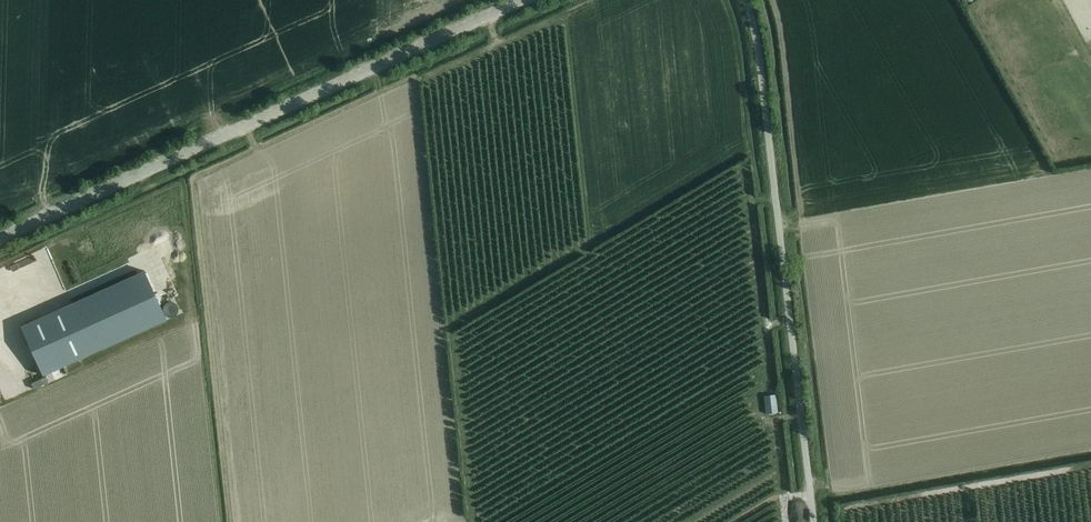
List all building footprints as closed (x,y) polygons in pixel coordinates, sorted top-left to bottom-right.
[(165,320),(143,272),(145,271),(21,326),(43,375),(167,320),(167,319),(165,320)] [(764,394),(766,412),(777,411),(775,393),(764,394)]
